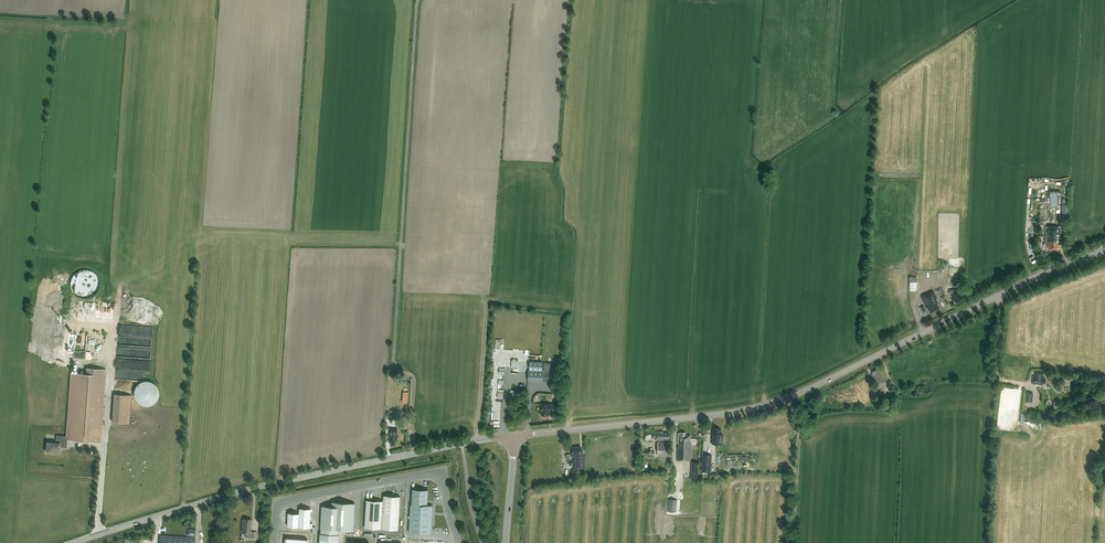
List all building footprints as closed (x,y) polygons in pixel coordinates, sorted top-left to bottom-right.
[(1046,227),(1046,232),(1046,240),(1046,246),(1048,246),(1048,248),(1059,248),(1059,244),(1060,244),(1060,245),(1061,245),(1061,227),(1046,227)] [(930,312),(939,308),(937,303),(938,302),(933,291),(921,296),(926,307),(927,307),(928,309),(929,309),(930,312)] [(118,357),(117,368),(150,370),(151,359),(118,357)] [(511,360),(511,367),(514,367),(514,372),(520,372),(520,360),(511,360)] [(529,370),(528,381),(543,382),(543,376),(555,377),(555,363),(544,363),(544,371),(542,371),(543,362),(530,361),(529,370)] [(56,435),(56,443),(48,442),(47,452),(51,453),(55,454),(55,453),(60,453),(60,446),(67,447),(67,439),(100,442),(105,376),(106,369),(86,368),(85,375),(72,374),(68,436),(56,435)] [(877,385),(884,382),(879,370),(878,371),(877,369),(871,372),(872,373),(871,374),(877,385)] [(1046,378),(1043,378),(1044,376),(1043,376),(1044,371),(1035,371),(1035,375),(1033,375),(1032,383),(1043,384),(1043,383),(1045,383),(1046,378)] [(133,393),(133,394),(133,395),(134,396),(134,397),(134,398),(135,399),(135,400),(136,401),(137,402),(138,403),(139,404),(140,404),(141,405),(142,405),(143,406),(145,406),(146,406),(147,406),(148,406),(150,405),(151,405),(152,404),(153,403),(154,403),(155,402),(156,401),(156,400),(157,399),(157,398),(158,397),(158,396),(158,395),(158,394),(158,393),(158,392),(158,391),(158,390),(158,389),(157,388),(157,387),(156,386),(155,385),(155,384),(154,383),(152,383),(152,382),(151,382),(149,381),(148,381),(147,381),(146,381),(145,381),(143,381),(142,381),(141,382),(140,383),(138,383),(138,384),(137,385),(136,386),(135,386),(135,387),(135,388),(134,389),(134,391),(133,392),(133,393)] [(889,392),(887,387),(880,390),(883,396),(889,392)] [(1025,402),(1032,402),(1033,393),(1026,392),(1025,402)] [(112,422),(128,423),(130,395),(114,394),(112,422)] [(557,404),(550,404),(542,403),(541,415),(549,415),(549,411),(556,411),(557,404)] [(387,419),(396,420),(397,412),(395,412),(395,410),(390,410),(390,412),(388,412),(387,419)] [(397,440),(398,429),(390,428),(389,441),(391,441),(391,444),(395,445),(395,440),(397,440)] [(713,428),(712,443),(722,444),(723,434),(721,434),(721,429),(713,428)] [(653,439),(656,439),(664,440),(664,438),(669,438),(670,433),(663,432),(663,431),(656,431),(656,435),(653,435),(653,439)] [(690,460),(691,441),(690,441),(690,435),(686,435),(686,432),(680,432),(680,433),(679,433),(677,460),(690,460)] [(658,442),(657,456),(671,456),(671,453),(668,453),(668,442),(658,442)] [(573,455),(574,470),(577,470),(577,472),(584,471),(584,469),(583,451),(581,451),(581,446),(572,447),(573,455)] [(702,471),(711,472),(712,455),(703,455),(702,471)] [(427,505),(428,490),(413,489),(412,504),(427,505)] [(383,501),(382,529),(398,530),(400,496),(384,495),(383,501)] [(667,511),(676,512),(677,500),(668,499),(667,511)] [(382,529),(383,501),(366,500),(365,528),(382,529)] [(321,528),(321,534),(338,535),(339,530),(353,530),(355,503),(332,502),(332,507),(322,506),(321,528)] [(409,532),(431,533),(433,506),(427,505),(412,504),(411,504),(409,532)] [(299,519),(310,520),(311,509),(300,508),(299,514),(299,519)] [(298,527),(299,519),(299,514),(288,513),(287,526),(298,527)] [(254,538),(254,531),(250,531),(251,519),(243,518),(241,533),(245,533),(245,537),(254,538)] [(310,528),(310,520),(299,519),(298,527),(310,528)] [(338,535),(321,534),(320,534),(320,542),(338,542),(339,535),(338,535)]
